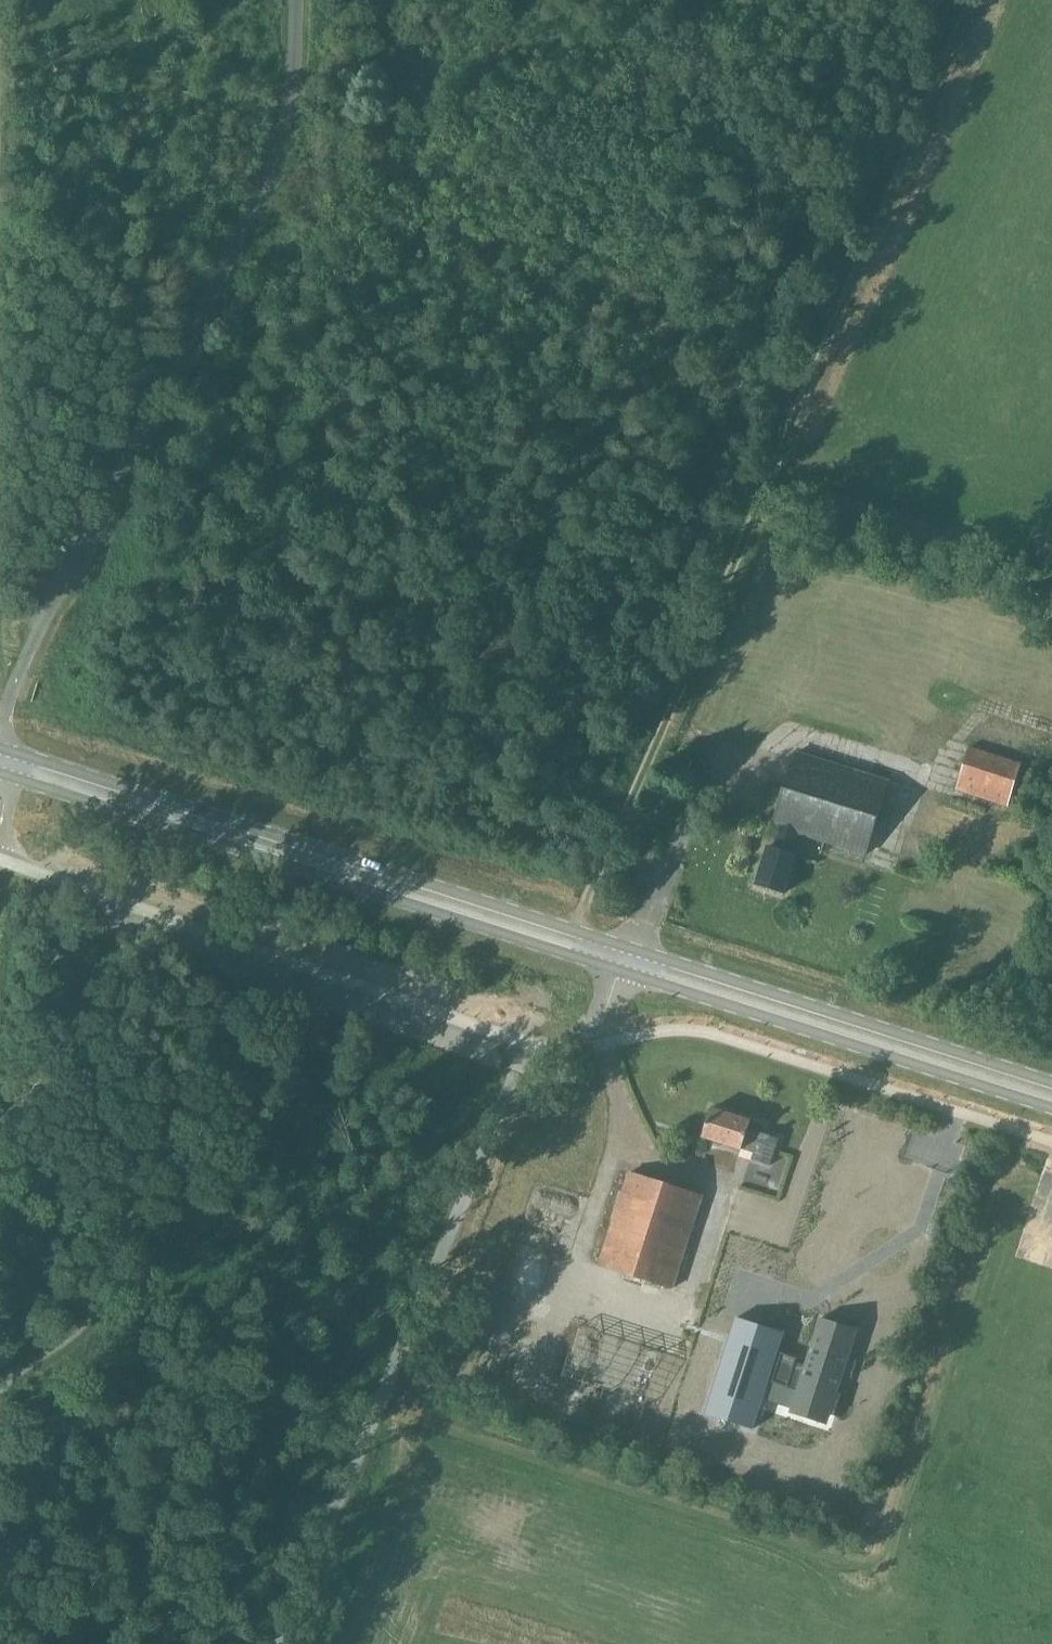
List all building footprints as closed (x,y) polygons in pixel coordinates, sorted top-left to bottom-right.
[(1006,807),(1020,764),(969,748),(955,791),(1006,807)] [(867,855),(891,781),(798,753),(775,826),(781,828),(774,848),(770,847),(757,884),(784,893),(797,855),(793,854),(800,833),(867,855)] [(769,1165),(778,1138),(748,1129),(750,1121),(711,1108),(702,1137),(754,1153),(752,1159),(769,1165)] [(628,1172),(599,1264),(672,1288),(702,1196),(628,1172)] [(636,1415),(660,1347),(578,1318),(554,1387),(636,1415)] [(729,1341),(705,1414),(708,1415),(709,1411),(751,1424),(749,1428),(752,1429),(768,1379),(772,1380),(771,1382),(788,1387),(788,1385),(798,1388),(790,1413),(792,1414),(793,1409),(812,1415),(814,1409),(834,1415),(841,1393),(837,1392),(850,1351),(848,1350),(847,1352),(842,1351),(848,1331),(821,1322),(823,1318),(821,1318),(805,1365),(796,1362),(797,1358),(781,1352),(780,1357),(776,1356),(783,1332),(781,1331),(779,1336),(764,1331),(755,1359),(729,1350),(731,1342),(729,1341)]
